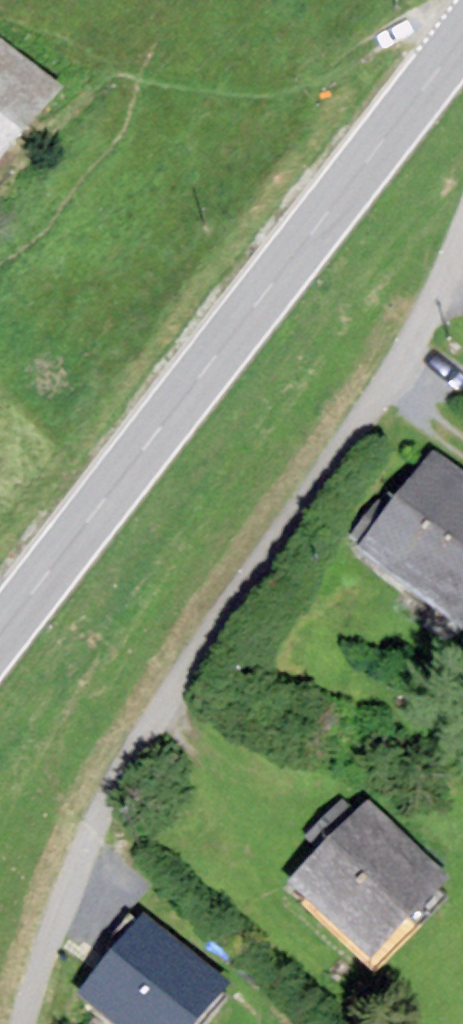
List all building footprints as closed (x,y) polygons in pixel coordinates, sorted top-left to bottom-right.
[(0,44),(0,155),(55,89),(0,44)] [(367,545),(462,618),(462,616),(462,481),(433,458),(367,545)] [(366,809),(293,884),(369,959),(443,884),(366,809)] [(83,999),(114,1023),(190,1023),(220,987),(144,925),(83,999)]
